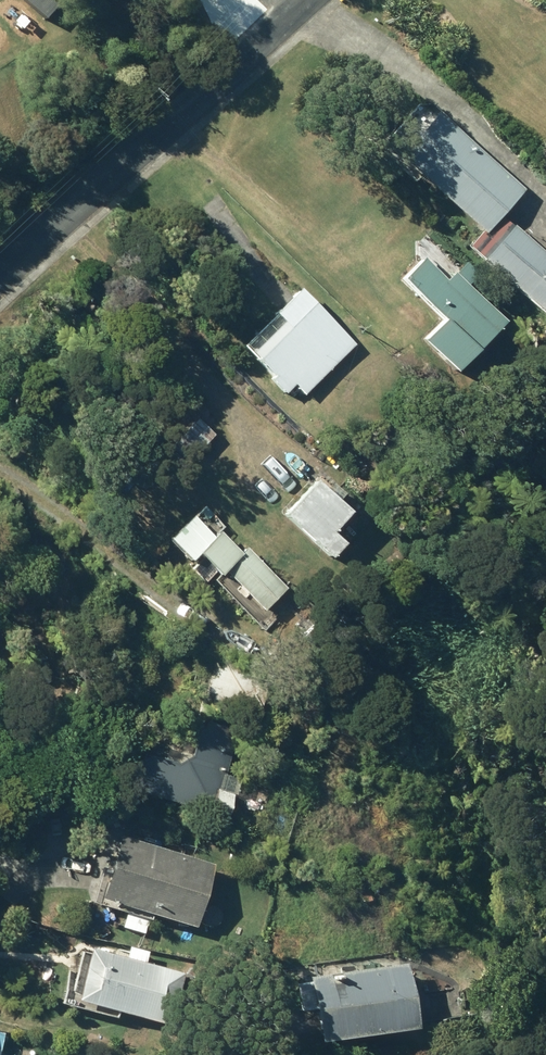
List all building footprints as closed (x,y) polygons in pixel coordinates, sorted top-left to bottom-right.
[(424,107),(385,152),(475,232),(462,246),(545,323),(545,254),(543,257),(496,213),(517,188),(424,107)] [(441,371),(495,319),(445,271),(438,278),(413,255),(390,277),(432,317),(411,340),(441,371)] [(347,343),(287,286),(261,312),(270,320),(237,351),(274,394),(285,385),(294,394),(347,343)] [(177,460),(207,430),(191,413),(160,443),(177,460)] [(198,443),(188,453),(195,460),(205,449),(198,443)] [(345,506),(310,473),(278,508),(325,552),(339,537),(327,525),(345,506)] [(257,605),(282,584),(241,543),(236,548),(211,523),(188,544),(211,569),(218,563),(257,605)] [(234,729),(196,718),(187,753),(172,758),(147,749),(136,787),(185,804),(228,814),(236,780),(233,779),(223,773),(234,729)] [(205,858),(107,828),(88,890),(186,920),(205,858)] [(360,885),(361,901),(369,902),(369,885),(360,885)] [(120,909),(116,923),(141,931),(145,916),(120,909)] [(67,993),(161,1019),(175,969),(81,943),(67,993)] [(308,1035),(406,1021),(399,959),(301,971),(308,1035)]
